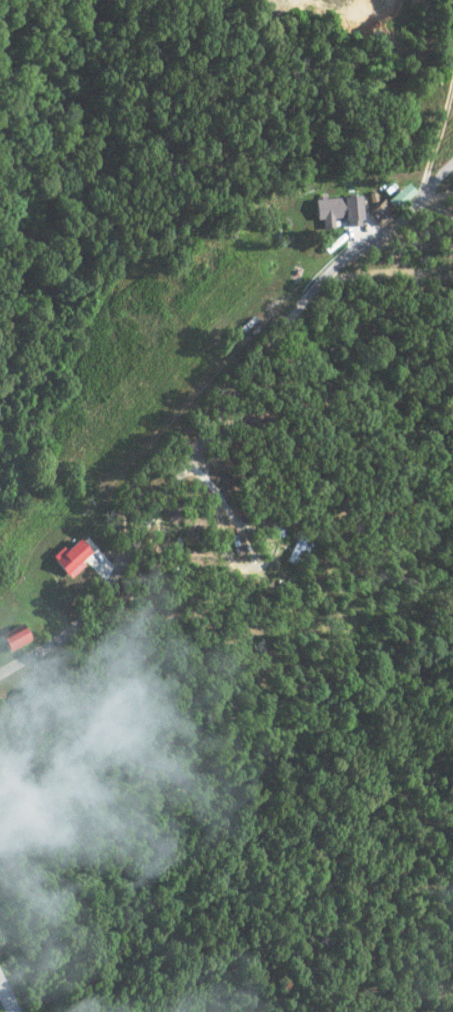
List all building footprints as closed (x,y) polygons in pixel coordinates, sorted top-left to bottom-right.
[(411,192),(402,183),(382,201),(390,210),(411,192)] [(310,199),(312,220),(318,220),(319,229),(329,228),(329,218),(341,217),(342,227),(358,226),(356,197),(310,199)] [(377,227),(391,213),(376,200),(363,214),(377,227)] [(48,556),(68,578),(83,564),(79,560),(89,551),(76,537),(64,548),(60,544),(48,556)] [(28,640),(21,625),(0,635),(0,641),(5,651),(28,640)]
